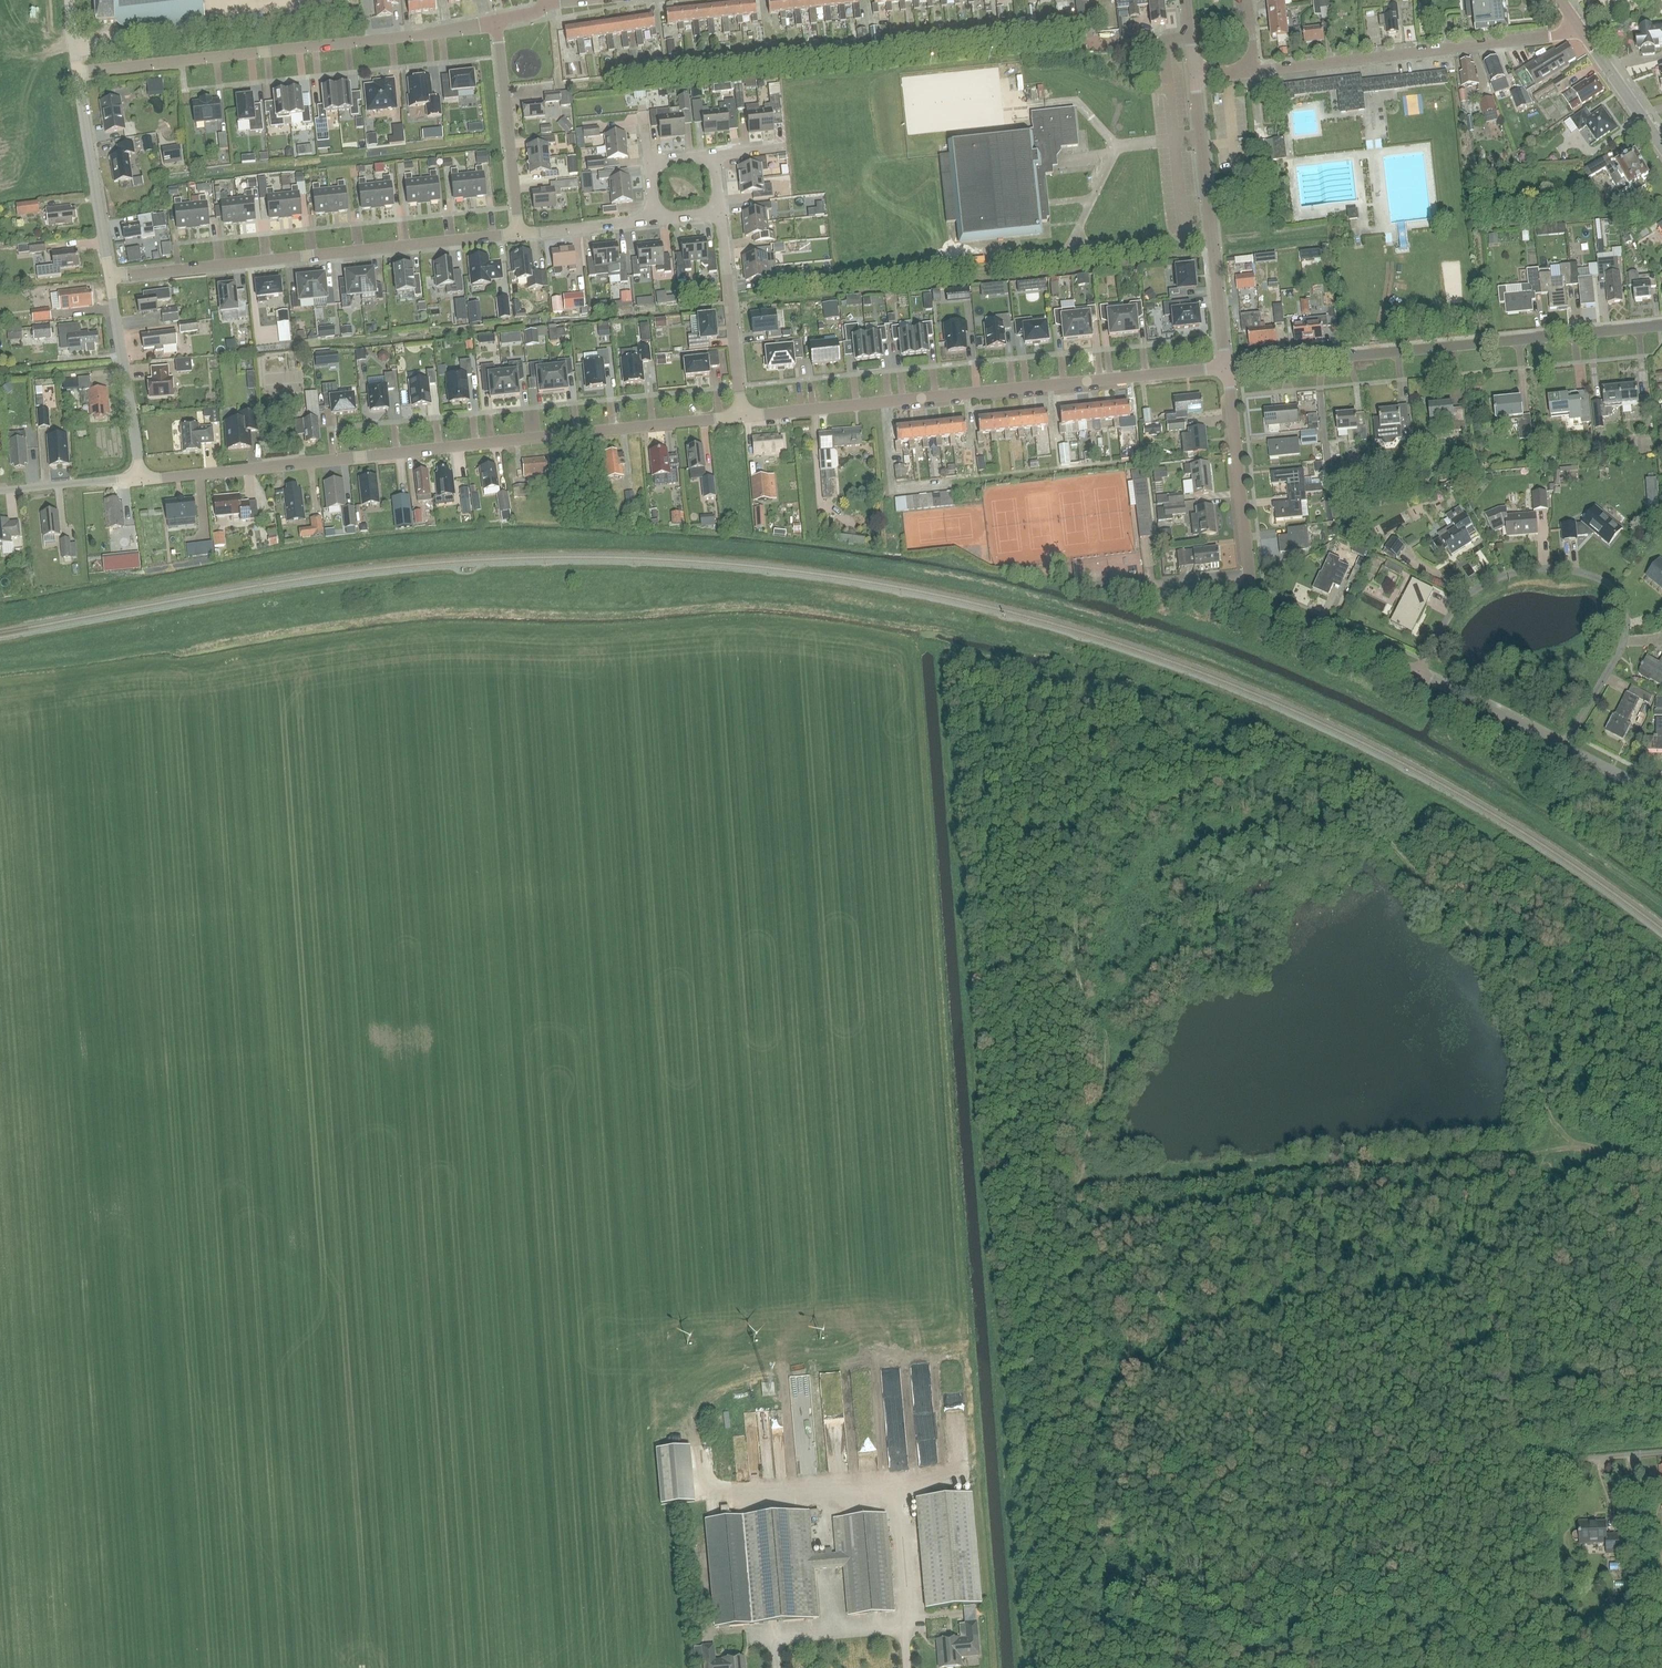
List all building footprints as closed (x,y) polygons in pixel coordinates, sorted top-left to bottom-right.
[(205,26),(202,0),(94,0),(97,24),(114,22),(127,34),(205,26)] [(377,18),(392,16),(391,6),(398,5),(398,0),(375,0),(377,18)] [(406,2),(407,1),(408,14),(422,12),(420,0),(406,0),(406,2)] [(422,12),(435,11),(434,0),(420,0),(422,12)] [(782,1),(784,13),(785,12),(794,11),(796,27),(802,27),(800,11),(799,11),(798,0),(788,0),(782,1)] [(815,9),(814,9),(813,0),(798,0),(799,11),(800,11),(809,10),(810,26),(817,25),(815,9)] [(814,9),(815,9),(823,8),(825,24),(831,23),(830,8),(828,8),(827,0),(813,0),(814,9)] [(828,8),(830,8),(838,7),(840,22),(846,22),(844,6),(843,6),(842,0),(827,0),(828,8)] [(843,6),(844,6),(853,5),(854,21),(861,20),(859,4),(858,4),(857,0),(842,0),(843,6)] [(872,5),(873,15),(878,15),(877,5),(886,4),(888,4),(887,0),(873,0),(874,5),(872,5)] [(886,4),(887,14),(892,13),(891,4),(899,3),(901,2),(901,0),(887,0),(888,4),(886,4)] [(899,3),(900,12),(905,12),(904,2),(913,1),(915,1),(914,0),(901,0),(901,2),(899,3)] [(913,1),(914,11),(919,10),(918,1),(924,0),(914,0),(915,1),(913,1)] [(1076,14),(1076,15),(1084,14),(1083,0),(1075,0),(1076,14)] [(1116,0),(1117,9),(1130,8),(1129,0),(1118,0),(1116,0)] [(1130,8),(1138,8),(1137,0),(1129,0),(1130,8)] [(1163,0),(1137,0),(1138,8),(1149,7),(1156,6),(1156,9),(1163,9),(1163,0)] [(1272,39),(1301,35),(1300,28),(1293,29),(1292,21),(1286,22),(1284,0),(1267,0),(1272,39)] [(1467,19),(1474,18),(1475,33),(1508,29),(1505,0),(1465,0),(1467,19)] [(1617,9),(1631,0),(1610,0),(1617,9)] [(786,20),(785,12),(784,13),(782,1),(767,2),(768,14),(780,13),(782,30),(786,30),(786,27),(789,27),(788,20),(786,20)] [(1313,2),(1314,17),(1321,16),(1320,2),(1313,2)] [(754,4),(740,5),(741,17),(742,17),(751,16),(752,24),(757,23),(756,15),(754,4)] [(740,5),(726,7),(727,19),(728,19),(737,18),(738,26),(743,25),(742,17),(741,17),(740,5)] [(1397,5),(1389,6),(1389,9),(1383,10),(1384,16),(1383,16),(1384,26),(1386,26),(1387,34),(1398,33),(1397,22),(1399,22),(1397,5)] [(1165,24),(1163,9),(1156,9),(1156,6),(1149,7),(1151,26),(1165,24)] [(726,7),(711,8),(712,20),(713,20),(722,19),(723,35),(730,34),(728,19),(727,19),(726,7)] [(1036,20),(1034,7),(1026,8),(1028,21),(1036,20)] [(711,8),(696,10),(698,22),(707,21),(709,37),(715,36),(713,20),(712,20),(711,8)] [(1130,8),(1131,16),(1139,16),(1138,8),(1130,8)] [(1128,9),(1119,10),(1119,18),(1128,17),(1128,9)] [(698,22),(696,10),(681,12),(682,24),(683,23),(692,22),(694,38),(700,38),(698,22)] [(683,23),(682,24),(681,12),(666,13),(667,25),(678,24),(679,32),(684,31),(683,23)] [(1076,15),(1076,14),(1068,15),(1069,23),(1077,22),(1076,15)] [(653,18),(639,20),(641,31),(650,30),(651,38),(656,37),(655,29),(653,18)] [(639,20),(624,22),(626,34),(627,33),(635,32),(638,48),(644,47),(641,31),(639,20)] [(624,22),(610,24),(611,36),(612,36),(621,34),(623,50),(629,49),(627,33),(626,34),(624,22)] [(610,24),(595,26),(597,38),(598,38),(606,37),(608,53),(614,52),(612,36),(611,36),(610,24)] [(595,26),(580,28),(582,40),(583,40),(591,39),(594,54),(600,53),(598,38),(597,38),(595,26)] [(1123,36),(1136,34),(1135,26),(1122,27),(1123,36)] [(1650,27),(1651,29),(1640,30),(1641,39),(1637,39),(1637,50),(1642,50),(1643,57),(1655,56),(1654,48),(1661,48),(1661,26),(1650,27)] [(580,28),(564,31),(566,42),(577,41),(579,57),(585,56),(583,40),(582,40),(580,28)] [(877,28),(869,28),(871,46),(879,45),(877,28)] [(1305,44),(1324,42),(1323,28),(1303,30),(1305,44)] [(866,29),(857,30),(858,48),(867,47),(866,29)] [(958,32),(950,33),(951,41),(959,40),(958,32)] [(673,40),(666,40),(668,55),(675,54),(673,40)] [(1554,49),(1514,73),(1526,93),(1570,67),(1568,64),(1576,60),(1567,46),(1556,52),(1554,49)] [(662,58),(654,59),(655,67),(662,66),(662,58)] [(1498,59),(1484,64),(1491,84),(1505,79),(1498,59)] [(1463,72),(1460,73),(1463,87),(1479,85),(1477,70),(1475,70),(1474,65),(1471,65),(1470,61),(1461,63),(1463,72)] [(1443,71),(1432,73),(1432,74),(1433,85),(1434,86),(1447,84),(1446,76),(1446,73),(1445,71),(1443,71)] [(1432,73),(1401,76),(1402,78),(1403,89),(1434,86),(1433,85),(1432,74),(1432,73)] [(442,84),(444,101),(458,99),(457,92),(475,91),(473,74),(450,76),(451,84),(442,84)] [(1362,75),(1304,82),(1304,84),(1306,95),(1339,92),(1340,101),(1363,99),(1362,95),(1373,93),(1372,81),(1372,80),(1362,81),(1362,75)] [(1401,76),(1393,77),(1393,79),(1394,91),(1403,90),(1403,89),(1402,78),(1401,76)] [(1393,79),(1393,77),(1380,79),(1380,80),(1381,93),(1394,91),(1393,79)] [(1570,87),(1564,77),(1533,96),(1536,101),(1555,88),(1559,94),(1570,87)] [(431,100),(429,78),(409,80),(410,96),(408,97),(409,108),(426,106),(427,118),(441,116),(439,99),(431,100)] [(1577,98),(1567,104),(1571,111),(1581,105),(1582,106),(1604,92),(1595,78),(1587,83),(1586,82),(1572,90),(1577,98)] [(1380,79),(1372,80),(1372,81),(1373,93),(1381,93),(1380,80),(1380,79)] [(1505,79),(1491,84),(1494,95),(1505,91),(1509,90),(1505,79)] [(148,95),(163,94),(162,80),(147,81),(148,95)] [(395,110),(392,82),(382,83),(382,86),(366,88),(368,109),(379,108),(379,110),(388,109),(388,110),(395,110)] [(1284,84),(1283,85),(1283,89),(1285,101),(1286,101),(1295,100),(1295,97),(1306,96),(1306,95),(1304,84),(1304,82),(1284,84)] [(731,83),(721,85),(722,92),(732,91),(731,83)] [(736,110),(743,109),(741,85),(733,86),(736,110)] [(350,103),(349,90),(349,86),(335,88),(338,111),(350,110),(351,117),(359,116),(357,102),(350,103)] [(319,120),(326,119),(326,112),(338,111),(335,88),(322,89),(324,106),(317,106),(319,120)] [(701,89),(692,90),(693,99),(702,97),(701,89)] [(1517,109),(1526,106),(1520,89),(1511,93),(1517,109)] [(1466,90),(1459,91),(1461,103),(1467,102),(1466,90)] [(302,108),(300,95),(300,91),(287,93),(290,114),(290,115),(290,116),(302,115),(303,124),(310,123),(309,107),(302,108)] [(568,92),(544,95),(545,104),(560,102),(561,107),(570,106),(568,92)] [(270,128),(284,126),(283,119),(290,119),(290,116),(290,115),(290,114),(287,93),(274,94),(276,113),(269,114),(270,128)] [(689,111),(688,95),(677,96),(679,112),(689,111)] [(252,96),(236,98),(239,123),(249,122),(250,133),(263,132),(262,116),(254,117),(252,96)] [(758,112),(761,132),(773,131),(771,111),(780,110),(779,96),(769,97),(770,105),(764,105),(764,111),(758,112)] [(1493,98),(1480,101),(1483,114),(1486,124),(1499,121),(1497,112),(1497,111),(1493,98)] [(1363,99),(1340,101),(1341,112),(1364,110),(1363,99)] [(119,100),(101,102),(106,133),(124,130),(119,100)] [(720,112),(714,112),(716,133),(729,132),(727,116),(736,115),(734,100),(725,101),(726,104),(719,105),(720,112)] [(201,104),(193,104),(195,123),(204,122),(205,123),(211,123),(212,121),(220,120),(218,102),(211,103),(211,101),(201,102),(201,104)] [(701,101),(692,102),(694,120),(702,119),(703,124),(704,134),(716,133),(714,112),(708,113),(708,108),(702,109),(701,101)] [(522,106),(524,119),(544,117),(543,103),(522,106)] [(1054,149),(1060,149),(1078,147),(1074,109),(1031,114),(1032,131),(1018,132),(1018,137),(950,144),(951,156),(939,157),(946,223),(958,222),(960,243),(1040,234),(1039,223),(1047,223),(1046,219),(1049,219),(1045,176),(1053,175),(1052,168),(1051,168),(1050,162),(1052,162),(1055,159),(1054,149)] [(1612,122),(1602,109),(1591,117),(1586,110),(1571,120),(1579,132),(1586,127),(1597,142),(1610,133),(1611,134),(1618,129),(1613,121),(1612,122)] [(670,117),(658,118),(657,111),(650,112),(651,128),(659,128),(660,139),(672,137),(670,117)] [(748,134),(761,132),(758,112),(746,113),(748,134)] [(670,117),(672,137),(684,136),(682,116),(670,117)] [(567,134),(574,128),(569,123),(562,129),(567,134)] [(483,124),(476,124),(476,132),(484,131),(483,124)] [(551,125),(540,126),(541,134),(552,133),(551,125)] [(389,145),(404,144),(403,126),(392,126),(393,138),(388,138),(389,145)] [(585,128),(586,138),(602,137),(601,126),(585,128)] [(443,129),(432,130),(433,140),(443,139),(443,129)] [(605,148),(626,146),(625,133),(604,135),(605,148)] [(218,135),(220,150),(228,149),(226,134),(218,135)] [(367,135),(368,147),(378,146),(376,134),(367,135)] [(528,161),(548,159),(547,145),(555,144),(554,138),(537,139),(538,146),(527,147),(528,161)] [(1284,138),(1258,142),(1260,155),(1267,154),(1268,162),(1287,160),(1284,138)] [(164,146),(167,164),(187,160),(184,143),(164,146)] [(128,155),(134,154),(133,144),(116,147),(118,157),(110,158),(114,183),(132,180),(128,155)] [(306,157),(305,144),(296,145),(297,158),(306,157)] [(605,148),(606,161),(628,158),(626,146),(605,148)] [(288,148),(285,152),(286,159),(294,159),(292,148),(288,148)] [(1060,152),(1060,149),(1054,149),(1055,159),(1052,162),(1050,162),(1051,168),(1052,168),(1057,167),(1056,157),(1060,152)] [(487,153),(476,154),(477,165),(488,164),(487,153)] [(1629,188),(1630,189),(1632,187),(1636,193),(1646,188),(1642,182),(1649,178),(1635,154),(1617,164),(1612,155),(1584,171),(1589,179),(1606,170),(1619,193),(1629,188)] [(569,168),(577,167),(576,157),(567,158),(569,168)] [(741,168),(738,168),(740,181),(761,179),(761,172),(767,171),(766,165),(765,158),(752,160),(752,167),(741,168)] [(427,160),(428,168),(437,167),(436,159),(427,160)] [(548,159),(528,161),(530,174),(541,173),(541,180),(559,178),(558,171),(550,172),(548,159)] [(604,159),(587,160),(588,171),(605,169),(604,159)] [(452,160),(443,161),(444,168),(453,167),(452,160)] [(1486,161),(1476,163),(1477,173),(1487,172),(1486,161)] [(412,162),(404,163),(404,170),(413,169),(412,162)] [(199,164),(194,165),(189,166),(190,172),(200,171),(199,164)] [(467,175),(470,199),(485,197),(482,167),(476,168),(476,174),(467,175)] [(470,199),(467,175),(458,176),(457,170),(451,171),(454,200),(470,199)] [(605,172),(598,173),(599,181),(608,179),(619,178),(618,171),(605,172)] [(421,180),(423,203),(439,202),(436,172),(430,173),(430,179),(421,180)] [(591,173),(580,174),(582,194),(593,193),(591,173)] [(296,184),(304,183),(303,174),(295,175),(296,184)] [(423,203),(421,180),(412,181),(411,175),(405,176),(408,205),(423,203)] [(146,176),(135,178),(137,185),(147,183),(146,176)] [(377,208),(387,207),(393,207),(390,177),(383,178),(384,184),(375,185),(377,208)] [(610,192),(631,190),(630,177),(619,178),(608,179),(610,192)] [(265,178),(257,179),(259,191),(266,190),(265,178)] [(761,179),(740,181),(741,194),(752,193),(753,200),(772,198),(771,185),(762,186),(761,179)] [(366,186),(365,180),(358,180),(362,210),(377,208),(375,185),(366,186)] [(549,184),(550,192),(532,194),(534,210),(555,208),(554,197),(560,196),(560,190),(578,189),(577,181),(549,184)] [(331,213),(345,212),(347,211),(344,182),(337,183),(338,189),(329,190),(331,213)] [(331,213),(329,190),(320,191),(319,185),(312,185),(316,215),(331,213)] [(283,195),(285,218),(301,216),(298,187),(291,187),(292,194),(283,195)] [(220,195),(219,188),(214,188),(216,202),(221,201),(223,225),(239,223),(237,199),(227,200),(227,194),(220,195)] [(169,189),(169,197),(179,196),(178,189),(169,189)] [(285,218),(283,195),(273,196),(273,189),(266,190),(269,220),(285,218)] [(611,205),(632,203),(631,190),(610,192),(611,205)] [(237,199),(239,223),(255,221),(252,192),(245,192),(246,198),(237,199)] [(193,228),(201,227),(209,226),(205,197),(199,197),(200,203),(190,204),(193,228)] [(181,205),(180,199),(174,200),(177,229),(193,228),(190,204),(181,205)] [(38,201),(16,204),(17,217),(39,214),(38,201)] [(744,225),(766,223),(765,211),(772,210),(772,203),(753,205),(754,212),(743,213),(744,225)] [(73,219),(76,218),(75,208),(71,208),(71,205),(46,208),(48,225),(73,223),(73,219)] [(603,215),(617,213),(616,206),(602,208),(603,215)] [(823,208),(808,210),(809,217),(824,215),(823,208)] [(1359,221),(1358,211),(1348,212),(1349,222),(1359,221)] [(124,240),(140,237),(141,240),(154,238),(151,215),(137,218),(138,224),(122,226),(124,240)] [(745,237),(757,236),(758,243),(774,241),(774,234),(767,235),(766,223),(744,225),(745,237)] [(1565,223),(1550,224),(1551,236),(1566,234),(1565,223)] [(1630,236),(1624,238),(1626,245),(1632,242),(1630,236)] [(693,241),(695,262),(701,261),(701,264),(704,267),(708,267),(709,273),(717,273),(714,250),(707,251),(705,240),(693,241)] [(677,282),(685,281),(684,272),(690,271),(690,262),(695,262),(693,241),(681,242),(682,254),(675,254),(676,268),(677,282)] [(44,243),(28,245),(29,254),(45,252),(44,243)] [(784,243),(773,244),(774,253),(785,252),(784,243)] [(671,273),(669,255),(663,256),(661,244),(649,246),(651,266),(656,266),(657,272),(664,272),(664,274),(671,273)] [(617,245),(605,246),(607,267),(608,275),(608,277),(609,277),(620,276),(620,279),(620,283),(627,283),(626,273),(624,256),(618,256),(617,245)] [(594,261),(587,262),(588,278),(596,277),(608,275),(607,267),(605,246),(604,246),(592,247),(593,259),(594,261)] [(646,267),(651,266),(649,246),(637,247),(638,258),(631,259),(633,277),(640,276),(639,272),(646,271),(646,267)] [(139,248),(126,250),(128,263),(141,261),(139,248)] [(754,256),(743,257),(745,270),(766,267),(775,267),(774,254),(771,254),(771,248),(754,250),(754,256)] [(576,271),(573,250),(552,252),(554,276),(559,275),(560,275),(561,274),(562,273),(562,272),(562,270),(562,269),(562,268),(568,267),(569,272),(576,271)] [(76,251),(52,254),(53,267),(36,270),(37,279),(61,277),(60,270),(78,268),(76,251)] [(531,253),(511,255),(513,273),(516,273),(517,281),(528,280),(529,289),(541,288),(539,273),(533,274),(531,253)] [(487,265),(486,258),(469,259),(472,286),(489,284),(489,280),(501,279),(499,264),(487,265)] [(1619,274),(1618,259),(1597,261),(1597,265),(1598,277),(1599,285),(1605,284),(1607,304),(1623,302),(1620,274),(1619,274)] [(452,277),(450,262),(450,260),(440,261),(440,264),(434,264),(436,288),(446,287),(447,294),(462,293),(461,276),(452,277)] [(1566,286),(1572,286),(1570,265),(1560,266),(1561,279),(1552,280),(1551,274),(1539,275),(1541,294),(1541,295),(1548,294),(1550,310),(1568,308),(1566,286)] [(1570,265),(1572,286),(1579,285),(1581,306),(1595,305),(1593,278),(1589,278),(1578,279),(1577,265),(1570,265)] [(1195,289),(1192,266),(1176,268),(1178,291),(1169,291),(1170,299),(1186,297),(1186,290),(1195,289)] [(412,277),(412,267),(410,267),(394,269),(396,294),(414,292),(414,294),(414,296),(414,297),(421,296),(420,287),(420,283),(413,283),(412,277)] [(766,267),(745,270),(746,282),(757,281),(758,287),(777,285),(776,272),(775,267),(766,267)] [(1506,288),(1498,289),(1500,304),(1506,304),(1507,314),(1532,311),(1531,302),(1536,301),(1535,294),(1541,294),(1539,275),(1539,269),(1527,270),(1528,286),(1521,286),(1522,295),(1507,296),(1506,288)] [(540,286),(551,285),(550,270),(539,271),(540,286)] [(374,286),(373,271),(358,272),(361,296),(361,301),(375,300),(375,301),(383,300),(381,285),(374,286)] [(342,309),(343,309),(350,309),(354,297),(361,296),(358,272),(345,274),(347,289),(340,289),(342,309)] [(1637,273),(1635,272),(1630,272),(1627,274),(1629,287),(1634,286),(1635,301),(1652,299),(1650,288),(1656,288),(1655,276),(1638,278),(1638,273),(1637,273)] [(1088,275),(1077,276),(1078,285),(1089,284),(1088,275)] [(1254,275),(1236,276),(1236,283),(1248,282),(1248,290),(1255,289),(1254,275)] [(326,291),(324,276),(311,277),(313,301),(326,299),(327,306),(334,305),(333,290),(326,291)] [(293,309),(301,308),(300,302),(313,301),(311,277),(297,279),(299,294),(292,294),(293,309)] [(258,304),(267,303),(266,298),(281,296),(280,280),(255,283),(258,304)] [(1045,280),(1037,281),(1038,290),(1046,290),(1045,280)] [(1024,282),(1017,283),(1018,293),(1025,292),(1024,282)] [(1006,283),(995,284),(996,296),(1007,295),(1006,283)] [(1057,283),(1050,284),(1051,297),(1058,296),(1057,283)] [(237,304),(237,303),(235,285),(218,287),(221,313),(237,312),(238,319),(247,318),(245,303),(237,304)] [(1521,286),(1506,288),(1507,296),(1522,295),(1521,286)] [(969,288),(957,289),(958,302),(970,301),(969,288)] [(91,292),(87,292),(86,289),(59,292),(61,309),(89,306),(88,303),(92,302),(91,292)] [(1156,297),(1151,289),(1145,294),(1147,296),(1149,299),(1150,301),(1156,297)] [(156,301),(171,299),(170,291),(142,295),(143,299),(137,300),(138,313),(158,311),(156,301)] [(655,293),(656,305),(668,304),(667,292),(655,293)] [(621,295),(622,304),(633,303),(632,293),(621,295)] [(583,296),(563,297),(564,310),(584,308),(583,296)] [(551,299),(553,313),(563,312),(561,298),(551,299)] [(643,298),(636,299),(636,308),(644,307),(643,298)] [(465,299),(454,300),(455,308),(466,307),(465,299)] [(1301,308),(1309,307),(1308,299),(1301,300),(1301,308)] [(517,301),(512,302),(514,319),(525,317),(524,311),(518,312),(517,301)] [(497,323),(510,322),(508,302),(495,303),(497,323)] [(822,304),(824,320),(839,318),(837,302),(822,304)] [(931,302),(923,303),(924,311),(932,311),(931,302)] [(1123,334),(1137,333),(1136,318),(1143,317),(1141,302),(1130,303),(1127,307),(1127,310),(1121,311),(1123,334)] [(1181,311),(1180,302),(1164,304),(1165,317),(1172,316),(1174,329),(1199,327),(1199,325),(1201,325),(1200,316),(1198,316),(1197,309),(1181,311)] [(1282,304),(1273,305),(1275,325),(1284,324),(1282,304)] [(1123,334),(1121,311),(1108,312),(1107,306),(1100,307),(1101,321),(1108,321),(1110,336),(1123,334)] [(1088,314),(1075,315),(1078,339),(1091,337),(1090,322),(1097,322),(1095,307),(1087,308),(1088,314)] [(178,308),(161,310),(163,321),(180,319),(178,308)] [(32,311),(33,323),(51,321),(50,309),(32,311)] [(1055,326),(1062,325),(1064,340),(1078,339),(1075,315),(1074,309),(1054,311),(1055,326)] [(287,311),(278,312),(279,324),(289,323),(287,311)] [(751,315),(753,333),(767,332),(768,340),(781,338),(780,330),(777,330),(775,313),(751,315)] [(895,315),(887,316),(888,324),(896,323),(895,315)] [(689,350),(691,349),(709,347),(708,340),(716,339),(714,316),(698,317),(700,335),(688,336),(689,350)] [(987,348),(996,347),(1005,347),(1003,331),(1011,330),(1009,316),(995,317),(996,324),(985,325),(987,348)] [(1260,316),(1241,318),(1242,331),(1248,331),(1262,329),(1261,323),(1260,316)] [(481,317),(469,318),(469,325),(482,324),(481,317)] [(1307,319),(1309,340),(1323,339),(1322,328),(1328,327),(1327,317),(1307,319)] [(655,329),(667,327),(666,318),(654,320),(655,329)] [(1295,342),(1309,340),(1307,319),(1303,320),(1303,325),(1293,326),(1295,342)] [(1031,326),(1030,321),(1016,322),(1017,336),(1024,335),(1025,344),(1048,342),(1047,340),(1050,340),(1049,331),(1047,332),(1046,324),(1031,326)] [(197,322),(179,325),(180,334),(198,331),(197,322)] [(915,355),(922,354),(928,354),(926,337),(933,337),(932,323),(918,324),(919,331),(912,332),(915,355)] [(965,323),(944,325),(946,341),(948,341),(949,351),(965,350),(964,332),(966,332),(965,323)] [(1262,329),(1263,345),(1277,344),(1276,328),(1265,329),(1265,323),(1261,323),(1262,329)] [(79,324),(58,326),(59,338),(68,337),(69,349),(69,352),(85,350),(86,353),(94,352),(93,345),(98,344),(97,333),(88,335),(88,332),(80,333),(79,324)] [(34,340),(52,338),(51,325),(33,327),(34,340)] [(859,334),(858,325),(845,327),(846,343),(853,342),(855,361),(868,360),(866,334),(859,334)] [(352,335),(351,326),(342,327),(343,336),(352,335)] [(900,333),(899,327),(891,327),(893,341),(900,340),(902,357),(915,355),(912,332),(900,333)] [(12,328),(11,339),(25,340),(25,328),(12,328)] [(327,328),(319,328),(320,338),(328,337),(327,328)] [(887,341),(885,328),(877,328),(878,335),(866,336),(866,334),(868,360),(881,358),(880,342),(887,341)] [(1263,345),(1262,329),(1248,331),(1249,346),(1263,345)] [(535,345),(534,338),(538,338),(537,330),(524,332),(526,346),(535,345)] [(549,331),(550,339),(559,338),(558,330),(549,331)] [(143,350),(155,349),(155,352),(163,351),(162,348),(177,346),(175,332),(142,336),(143,350)] [(766,359),(764,359),(765,367),(767,367),(768,370),(794,367),(794,360),(802,359),(801,341),(791,342),(792,347),(766,350),(766,359)] [(837,343),(810,346),(812,366),(839,363),(837,343)] [(624,385),(625,384),(644,382),(642,363),(651,362),(649,348),(632,350),(633,359),(621,360),(624,385)] [(366,361),(365,351),(356,352),(357,362),(366,361)] [(598,362),(584,364),(586,388),(605,386),(603,367),(610,366),(608,351),(597,352),(598,362)] [(338,353),(316,356),(317,367),(339,365),(338,353)] [(686,378),(704,376),(709,375),(708,368),(719,367),(718,353),(703,354),(704,360),(684,362),(686,378)] [(666,356),(656,357),(658,366),(667,365),(666,356)] [(176,374),(191,373),(190,360),(175,361),(176,374)] [(447,376),(450,403),(468,401),(466,376),(472,376),(471,360),(460,361),(461,374),(447,376)] [(553,392),(566,391),(567,390),(566,375),(573,375),(571,360),(558,361),(558,368),(551,369),(553,392)] [(502,372),(505,397),(519,396),(517,380),(524,380),(522,363),(509,364),(509,371),(502,372)] [(551,369),(544,369),(538,370),(537,363),(530,364),(531,379),(538,378),(540,393),(553,392),(551,369)] [(446,366),(438,367),(439,377),(447,376),(446,366)] [(502,372),(495,372),(494,366),(481,367),(483,384),(490,383),(491,398),(505,397),(502,372)] [(167,380),(166,369),(152,370),(153,381),(148,382),(149,398),(173,396),(171,380),(167,380)] [(411,407),(430,405),(428,386),(436,385),(434,371),(426,371),(427,380),(409,382),(411,407)] [(369,388),(371,411),(388,409),(386,390),(395,389),(393,373),(384,374),(386,387),(369,388)] [(78,383),(79,390),(87,390),(89,416),(94,416),(94,420),(106,419),(105,415),(110,415),(107,388),(91,389),(90,377),(62,379),(63,385),(78,383)] [(322,386),(323,395),(324,409),(331,408),(332,416),(355,413),(354,407),(356,407),(356,399),(353,399),(353,397),(339,399),(338,393),(337,384),(322,386)] [(1619,388),(1621,405),(1642,403),(1643,412),(1650,411),(1649,397),(1638,398),(1636,387),(1619,388)] [(1610,407),(1621,405),(1619,388),(1603,390),(1604,402),(1593,403),(1595,430),(1603,429),(1602,419),(1609,419),(1609,418),(1611,417),(1610,407)] [(305,444),(320,443),(318,418),(320,417),(317,393),(305,394),(307,421),(303,421),(305,444)] [(1587,393),(1579,394),(1579,400),(1568,402),(1568,396),(1549,398),(1551,417),(1570,415),(1570,421),(1581,420),(1581,423),(1590,422),(1587,393)] [(1176,419),(1187,418),(1186,413),(1202,412),(1201,396),(1173,399),(1174,414),(1165,415),(1166,422),(1176,421),(1176,419)] [(1517,419),(1519,441),(1533,440),(1530,415),(1523,416),(1521,398),(1494,401),(1496,421),(1517,419)] [(292,413),(300,412),(299,402),(291,403),(292,413)] [(1115,420),(1113,420),(1114,429),(1120,429),(1119,420),(1128,419),(1129,419),(1128,404),(1113,406),(1115,420)] [(1431,423),(1448,421),(1449,433),(1466,431),(1463,409),(1452,410),(1452,404),(1429,406),(1431,423)] [(1101,421),(1099,422),(1100,431),(1106,430),(1105,421),(1113,420),(1115,420),(1113,406),(1100,407),(1101,421)] [(1088,423),(1086,423),(1087,432),(1092,432),(1091,422),(1099,422),(1101,421),(1100,407),(1086,408),(1088,423)] [(1279,425),(1299,423),(1297,407),(1264,410),(1266,427),(1269,427),(1269,430),(1271,432),(1278,431),(1280,429),(1279,425)] [(1074,424),(1072,424),(1073,434),(1078,433),(1077,424),(1086,423),(1088,423),(1086,408),(1072,410),(1074,424)] [(49,410),(37,411),(39,429),(51,429),(49,410)] [(1060,426),(1058,426),(1059,435),(1073,434),(1072,424),(1074,424),(1072,410),(1059,411),(1060,426)] [(1143,421),(1139,421),(1140,425),(1151,424),(1149,410),(1142,411),(1143,421)] [(1379,412),(1379,419),(1373,419),(1376,442),(1385,441),(1385,445),(1397,444),(1397,440),(1402,439),(1402,438),(1410,437),(1408,418),(1400,419),(1399,410),(1379,412)] [(1033,429),(1031,429),(1032,438),(1037,438),(1036,428),(1047,427),(1046,413),(1031,414),(1033,429)] [(227,450),(249,449),(248,433),(257,432),(256,414),(238,415),(238,422),(225,423),(227,450)] [(1031,429),(1033,429),(1031,414),(1018,416),(1019,430),(1017,430),(1018,440),(1024,439),(1023,430),(1027,429),(1031,429)] [(1358,428),(1356,414),(1336,415),(1337,433),(1352,432),(1353,443),(1367,442),(1366,427),(1358,428)] [(1006,431),(1004,432),(1005,441),(1010,440),(1009,431),(1017,430),(1019,430),(1018,416),(1004,417),(1006,431)] [(992,433),(990,433),(991,442),(996,442),(995,433),(1004,432),(1006,431),(1004,417),(991,419),(992,433)] [(1128,419),(1119,420),(1120,429),(1135,427),(1134,418),(1129,419),(1128,419)] [(978,434),(976,434),(977,444),(983,443),(982,434),(990,433),(992,433),(991,419),(977,420),(978,434)] [(951,437),(949,438),(950,447),(955,446),(954,437),(966,436),(964,421),(950,423),(951,437)] [(938,439),(935,439),(936,448),(942,448),(941,439),(949,438),(951,437),(950,423),(936,424),(938,439)] [(1182,423),(1166,425),(1167,433),(1183,431),(1182,423)] [(924,440),(922,441),(923,450),(928,449),(927,440),(935,439),(938,439),(936,424),(922,426),(924,440)] [(1300,433),(1313,431),(1313,424),(1299,425),(1300,433)] [(1161,426),(1156,427),(1156,425),(1149,426),(1149,427),(1144,428),(1145,434),(1150,434),(1150,437),(1157,436),(1156,433),(1162,432),(1161,426)] [(198,426),(180,427),(181,429),(179,431),(179,435),(181,437),(182,453),(200,452),(200,445),(213,444),(212,428),(199,429),(198,426)] [(910,442),(908,442),(909,452),(915,451),(914,441),(922,441),(924,440),(922,426),(908,427),(910,442)] [(896,443),(894,443),(895,453),(901,452),(900,443),(908,442),(910,442),(908,427),(895,429),(896,443)] [(1188,430),(1188,435),(1180,436),(1182,454),(1190,454),(1207,453),(1204,428),(1188,430)] [(831,433),(818,434),(820,472),(825,472),(826,480),(836,479),(835,470),(832,470),(830,448),(862,445),(861,431),(856,431),(856,429),(831,430),(831,433)] [(1302,447),(1318,445),(1316,431),(1313,431),(1300,433),(1302,447)] [(24,433),(8,434),(8,442),(9,442),(11,466),(14,465),(14,469),(24,468),(24,464),(27,464),(24,433)] [(49,467),(68,465),(66,435),(46,437),(49,467)] [(780,453),(779,450),(783,449),(782,438),(778,438),(778,435),(752,438),(753,456),(780,453)] [(1269,459),(1300,456),(1299,439),(1268,442),(1269,459)] [(702,446),(686,449),(689,471),(705,469),(702,446)] [(939,449),(931,450),(932,457),(940,456),(939,449)] [(1629,449),(1625,449),(1626,459),(1635,458),(1635,453),(1629,449)] [(666,450),(649,452),(652,477),(665,476),(666,486),(678,485),(676,469),(668,470),(666,450)] [(1078,450),(1058,452),(1060,465),(1079,463),(1078,450)] [(616,455),(616,451),(603,452),(606,479),(622,477),(621,467),(625,466),(623,454),(616,455)] [(1092,452),(1083,453),(1084,462),(1092,461),(1092,452)] [(977,458),(978,471),(985,471),(984,458),(977,458)] [(523,477),(546,475),(546,472),(549,472),(548,462),(544,462),(544,459),(522,461),(523,477)] [(1191,475),(1193,496),(1211,494),(1208,464),(1190,465),(1190,466),(1184,467),(1185,475),(1191,475)] [(905,479),(903,465),(893,466),(895,480),(905,479)] [(480,469),(483,491),(499,488),(495,466),(480,469)] [(438,474),(435,474),(437,497),(453,496),(455,495),(452,472),(449,472),(448,469),(437,470),(438,474)] [(1162,469),(1152,470),(1153,480),(1163,479),(1162,469)] [(1274,504),(1275,521),(1303,519),(1301,503),(1307,503),(1303,470),(1271,473),(1272,485),(1286,484),(1288,503),(1274,504)] [(1154,537),(1153,531),(1146,481),(1142,481),(1141,471),(1131,473),(1139,539),(1154,537)] [(428,496),(430,496),(427,472),(414,473),(417,497),(421,497),(422,501),(428,500),(428,496)] [(766,476),(751,478),(754,502),(768,500),(766,476)] [(379,504),(376,481),(373,481),(372,477),(358,479),(361,506),(379,504)] [(1351,477),(1343,478),(1344,486),(1352,485),(1351,477)] [(713,478),(701,480),(703,499),(716,498),(713,478)] [(324,483),(326,510),(346,507),(343,481),(324,483)] [(1454,482),(1446,484),(1448,490),(1456,488),(1454,482)] [(300,489),(297,490),(296,486),(286,487),(286,491),(283,491),(285,515),(289,514),(289,521),(301,520),(300,513),(303,513),(302,505),(303,503),(303,500),(301,499),(300,489)] [(461,502),(460,502),(462,515),(470,514),(469,501),(467,492),(460,493),(461,502)] [(948,507),(955,506),(953,492),(950,492),(948,492),(946,493),(948,507)] [(1548,510),(1547,492),(1532,493),(1534,511),(1548,510)] [(507,493),(495,495),(498,513),(501,513),(502,521),(511,520),(509,511),(510,511),(507,493)] [(941,508),(939,493),(932,494),(934,508),(941,508)] [(941,508),(948,507),(946,493),(939,493),(941,508)] [(927,509),(934,508),(932,494),(925,495),(927,509)] [(1182,494),(1167,496),(1156,497),(1157,506),(1183,503),(1182,494)] [(920,510),(927,509),(925,495),(918,496),(920,510)] [(239,496),(214,498),(216,518),(240,516),(241,522),(250,521),(250,520),(258,519),(256,501),(248,502),(248,503),(240,504),(239,496)] [(409,496),(395,497),(398,529),(413,527),(409,496)] [(437,497),(434,497),(435,506),(454,504),(453,496),(437,497)] [(906,511),(913,511),(911,496),(904,497),(906,511)] [(913,511),(920,510),(918,496),(911,496),(913,511)] [(896,513),(906,511),(904,497),(894,498),(894,499),(896,513)] [(107,529),(123,527),(121,502),(118,502),(117,498),(108,499),(109,502),(105,503),(107,529)] [(175,501),(166,502),(168,520),(195,517),(193,500),(184,500),(175,501)] [(1172,516),(1185,515),(1184,506),(1156,510),(1158,522),(1172,520),(1172,516)] [(1197,528),(1198,531),(1198,536),(1216,534),(1213,506),(1195,508),(1196,520),(1191,521),(1192,529),(1197,528)] [(1500,507),(1485,514),(1493,532),(1506,527),(1507,537),(1537,534),(1535,514),(1507,516),(1506,507),(1500,507)] [(1576,523),(1561,524),(1562,542),(1576,541),(1576,538),(1592,536),(1594,534),(1608,546),(1621,531),(1622,529),(1595,507),(1581,524),(1576,525),(1576,523)] [(354,508),(342,509),(345,529),(356,528),(354,508)] [(762,508),(753,508),(755,528),(763,527),(762,508)] [(1462,516),(1458,509),(1446,516),(1450,522),(1451,521),(1453,525),(1438,534),(1440,538),(1433,543),(1440,554),(1447,549),(1452,556),(1472,543),(1468,537),(1476,532),(1464,514),(1462,516)] [(41,513),(43,531),(44,537),(61,535),(59,511),(41,513)] [(421,511),(414,512),(415,526),(422,525),(421,511)] [(714,515),(700,516),(701,527),(715,526),(714,515)] [(311,528),(299,529),(300,538),(313,536),(323,535),(321,522),(321,517),(310,519),(311,528)] [(681,517),(671,517),(672,526),(681,525),(681,517)] [(2,547),(2,543),(11,542),(11,537),(20,536),(19,522),(9,523),(9,519),(0,520),(0,547),(2,547)] [(1309,551),(1307,531),(1307,528),(1287,530),(1287,536),(1279,537),(1280,554),(1309,551)] [(1173,543),(1171,530),(1159,531),(1160,545),(1173,543)] [(224,533),(213,534),(214,547),(225,546),(224,533)] [(276,537),(268,538),(270,547),(278,545),(276,537)] [(1405,546),(1393,537),(1385,548),(1386,549),(1384,553),(1394,560),(1397,556),(1397,557),(1405,546)] [(70,539),(60,540),(62,560),(64,560),(64,563),(71,562),(71,559),(78,558),(76,545),(71,545),(70,539)] [(213,542),(204,543),(206,556),(215,555),(214,550),(213,542)] [(1193,551),(1194,566),(1194,567),(1210,565),(1218,564),(1217,548),(1193,551)] [(1185,567),(1184,552),(1177,552),(1178,568),(1185,567)] [(138,553),(130,554),(132,570),(140,569),(138,553)] [(1320,573),(1313,589),(1328,595),(1333,584),(1336,576),(1344,580),(1350,567),(1340,563),(1341,560),(1330,555),(1329,558),(1328,558),(1321,573),(1320,573)] [(1360,558),(1356,566),(1361,568),(1365,560),(1360,558)] [(1646,577),(1661,590),(1661,561),(1660,559),(1646,577)] [(1401,576),(1404,570),(1387,561),(1384,567),(1401,576)] [(1354,570),(1349,581),(1355,584),(1360,573),(1359,572),(1354,570)] [(1412,580),(1391,623),(1411,633),(1425,605),(1420,602),(1423,597),(1428,599),(1433,590),(1427,588),(1412,580)] [(1659,663),(1647,656),(1640,670),(1640,673),(1640,675),(1641,677),(1642,678),(1646,680),(1650,683),(1651,681),(1661,687),(1661,658),(1659,663)] [(1631,686),(1616,717),(1613,716),(1605,731),(1624,740),(1631,725),(1628,723),(1640,700),(1649,705),(1653,697),(1631,686)] [(1647,752),(1661,752),(1661,719),(1656,719),(1656,737),(1654,737),(1654,738),(1648,738),(1647,752)] [(839,1384),(844,1384),(843,1372),(833,1372),(834,1377),(839,1376),(839,1384)] [(690,1447),(656,1450),(660,1505),(695,1502),(690,1447)] [(971,1494),(916,1499),(926,1609),(981,1604),(971,1494)] [(807,1512),(742,1517),(751,1624),(816,1619),(812,1570),(845,1567),(849,1616),(893,1612),(884,1514),(833,1519),(836,1554),(832,1555),(825,1555),(811,1557),(808,1519),(807,1512)] [(734,1518),(706,1520),(715,1628),(744,1625),(751,1624),(742,1517),(734,1518)] [(1609,1554),(1625,1554),(1624,1535),(1609,1535),(1608,1522),(1594,1522),(1581,1522),(1581,1533),(1578,1533),(1575,1536),(1575,1540),(1578,1542),(1581,1542),(1581,1545),(1609,1544),(1609,1554)] [(1610,1572),(1618,1572),(1618,1563),(1610,1564),(1610,1572)] [(937,1640),(940,1667),(946,1667),(947,1667),(953,1667),(954,1667),(961,1666),(960,1657),(979,1655),(977,1638),(976,1622),(964,1623),(964,1624),(966,1639),(960,1640),(958,1640),(958,1639),(937,1640)] [(712,1647),(703,1648),(704,1667),(744,1667),(744,1657),(723,1659),(723,1661),(714,1661),(712,1647)]
